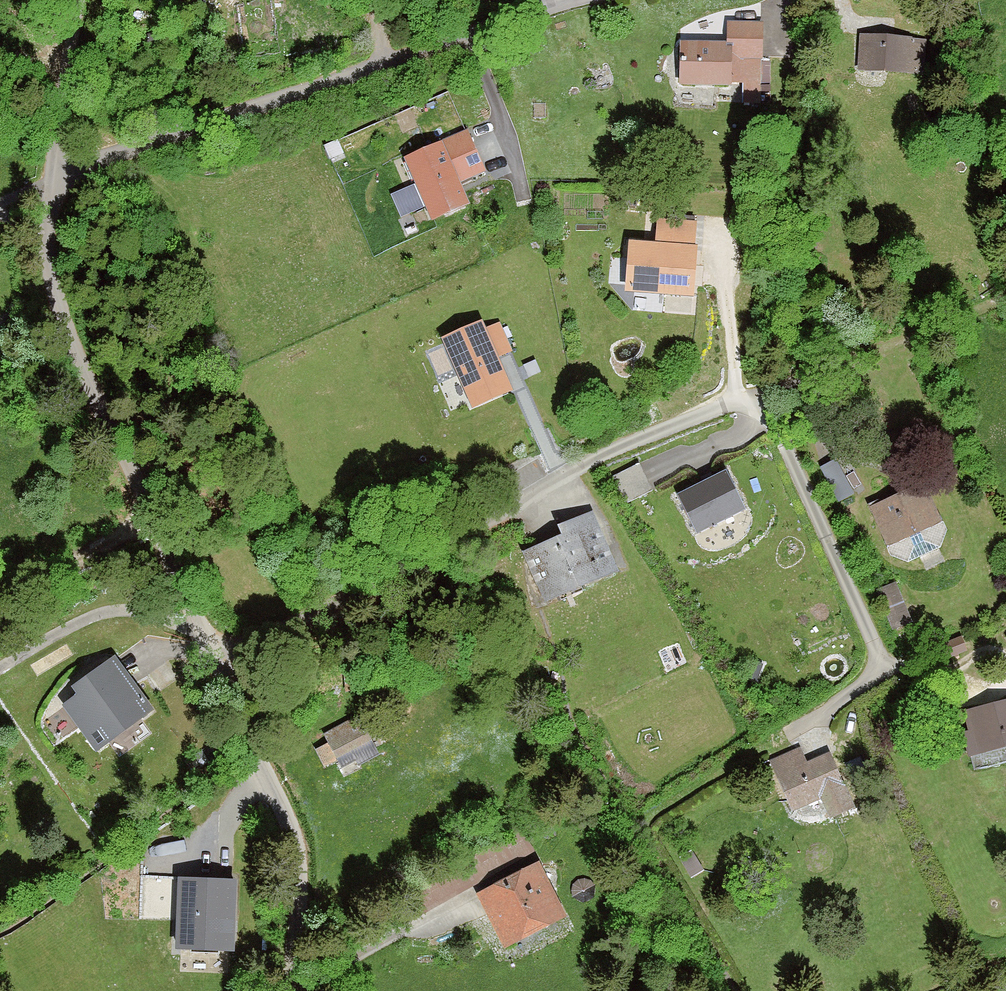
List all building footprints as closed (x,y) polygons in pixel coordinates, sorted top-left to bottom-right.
[(679,42),(676,86),(737,89),(739,53),(762,54),(764,25),(729,23),(728,45),(679,42)] [(857,74),(925,77),(927,42),(859,38),(857,74)] [(401,157),(426,221),(468,205),(460,185),(486,175),(470,131),(401,157)] [(629,244),(626,295),(694,298),(699,222),(657,220),(656,245),(629,244)] [(440,340),(471,411),(514,393),(499,358),(512,353),(499,323),(484,330),(481,322),(440,340)] [(740,512),(725,479),(686,496),(701,530),(740,512)] [(884,525),(902,565),(951,544),(933,504),(884,525)] [(519,555),(541,608),(619,576),(594,514),(556,530),(560,539),(519,555)] [(152,721),(120,674),(78,702),(110,749),(152,721)] [(975,765),(1005,756),(1005,699),(959,713),(975,765)] [(324,746),(342,779),(380,758),(362,725),(324,746)] [(804,745),(767,762),(795,823),(824,810),(832,827),(861,814),(835,755),(813,765),(804,745)] [(538,866),(478,895),(506,953),(566,924),(538,866)] [(223,954),(226,877),(144,875),(142,921),(160,921),(159,952),(223,954)]
